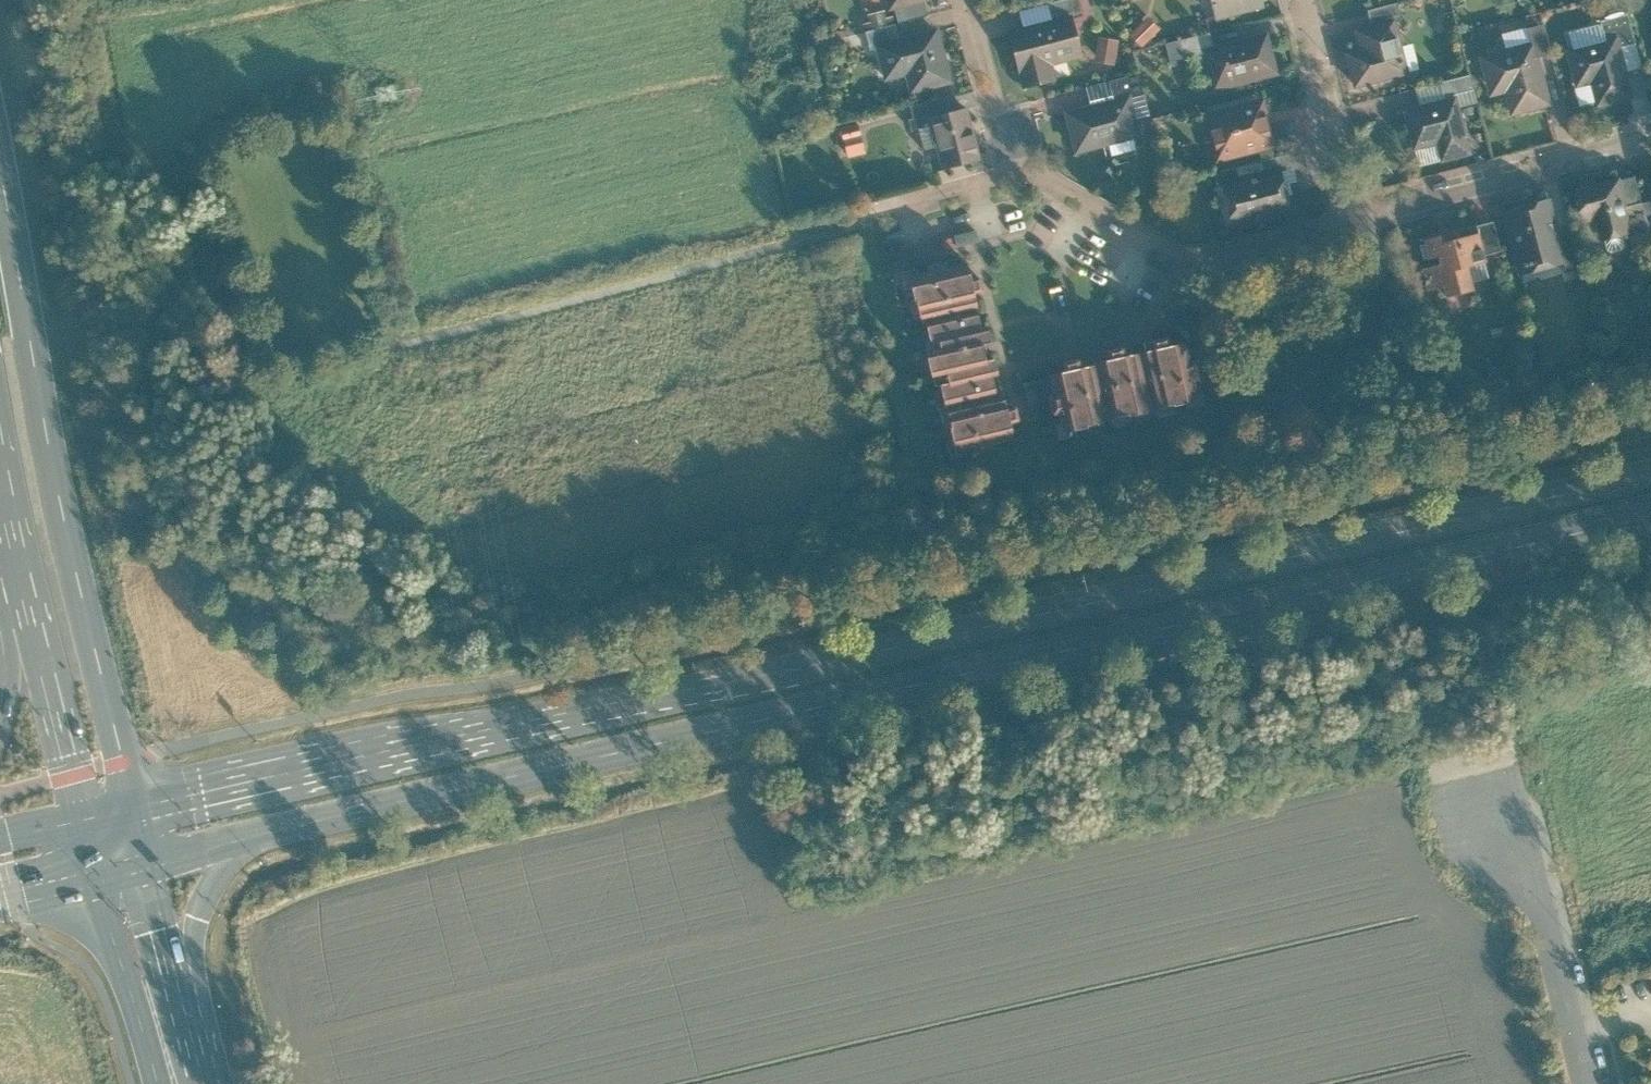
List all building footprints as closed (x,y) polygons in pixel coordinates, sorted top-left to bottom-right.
[(890,5),(893,19),(925,11),(922,0),(909,0),(890,5)] [(1049,16),(1068,11),(1069,14),(1080,12),(1077,0),(1047,0),(1045,1),(1049,16)] [(1260,0),(1207,0),(1211,16),(1261,4),(1260,0)] [(1369,21),(1393,15),(1394,19),(1400,18),(1395,0),(1393,0),(1365,7),(1369,21)] [(1597,18),(1602,36),(1616,32),(1619,44),(1635,40),(1626,10),(1597,18)] [(1049,16),(1004,27),(1018,87),(1053,78),(1049,61),(1079,53),(1069,14),(1068,11),(1049,16)] [(1144,46),(1162,28),(1149,15),(1131,33),(1144,46)] [(1351,85),(1408,70),(1394,19),(1393,15),(1369,21),(1351,26),(1356,45),(1342,49),(1351,85)] [(870,39),(894,33),(891,20),(861,28),(866,45),(872,44),(870,39)] [(1526,24),(1529,38),(1533,37),(1538,56),(1551,52),(1542,21),(1526,24)] [(949,80),(934,23),(894,33),(870,39),(872,44),(880,78),(899,73),(904,92),(949,80)] [(1198,45),(1210,42),(1206,29),(1163,40),(1168,58),(1200,50),(1198,45)] [(1275,74),(1264,29),(1210,42),(1198,45),(1200,50),(1209,90),(1275,74)] [(1602,36),(1563,46),(1574,85),(1587,82),(1593,106),(1633,96),(1619,44),(1616,32),(1602,36)] [(1096,61),(1117,64),(1121,38),(1100,34),(1096,61)] [(1551,102),(1538,56),(1533,37),(1529,38),(1477,51),(1488,94),(1502,90),(1508,112),(1551,102)] [(1105,78),(1110,95),(1126,91),(1127,94),(1140,91),(1134,70),(1105,78)] [(1439,79),(1443,95),(1454,92),(1472,88),(1468,72),(1439,79)] [(1110,95),(1060,108),(1071,150),(1137,133),(1127,94),(1126,91),(1110,95)] [(1400,107),(1410,147),(1434,142),(1439,159),(1470,151),(1454,92),(1443,95),(1400,107)] [(923,114),(947,108),(943,94),(905,102),(908,115),(905,116),(907,126),(925,122),(923,114)] [(1272,146),(1261,95),(1198,109),(1210,160),(1272,146)] [(976,157),(963,104),(947,108),(923,114),(925,122),(937,167),(976,157)] [(850,156),(868,150),(858,120),(840,126),(850,156)] [(1257,158),(1260,167),(1276,163),(1277,167),(1290,164),(1286,151),(1257,158)] [(1277,167),(1276,163),(1260,167),(1216,178),(1228,228),(1289,213),(1277,167)] [(1621,174),(1577,186),(1586,219),(1595,217),(1601,239),(1605,238),(1608,247),(1613,249),(1623,247),(1626,243),(1623,232),(1631,230),(1634,229),(1628,203),(1621,174)] [(1549,195),(1500,208),(1516,272),(1561,260),(1566,259),(1561,240),(1549,195)] [(1643,200),(1628,203),(1634,229),(1631,230),(1632,234),(1650,229),(1643,200)] [(1475,223),(1477,229),(1483,252),(1500,248),(1492,219),(1475,223)] [(1442,230),(1422,236),(1426,255),(1434,253),(1436,260),(1421,265),(1426,288),(1439,283),(1442,293),(1470,286),(1465,262),(1484,257),(1483,252),(1477,229),(1444,235),(1442,230)] [(1574,236),(1561,240),(1566,259),(1561,260),(1564,271),(1582,265),(1574,236)] [(1007,438),(1004,421),(1010,419),(1006,403),(999,404),(996,390),(988,392),(985,372),(991,371),(988,354),(980,356),(977,338),(985,336),(983,321),(975,322),(969,288),(978,287),(975,274),(967,276),(962,256),(939,261),(938,256),(919,261),(920,266),(905,269),(922,336),(932,334),(934,345),(920,348),(925,372),(938,369),(940,379),(932,381),(949,450),(968,445),(970,451),(993,446),(992,441),(1007,438)] [(1042,370),(1046,389),(1041,390),(1046,410),(1051,409),(1055,428),(1191,401),(1186,380),(1193,378),(1189,360),(1184,361),(1180,344),(1162,347),(1161,339),(1144,342),(1146,350),(1118,355),(1117,349),(1102,352),(1102,358),(1072,365),(1070,356),(1054,360),(1056,367),(1042,370)]
